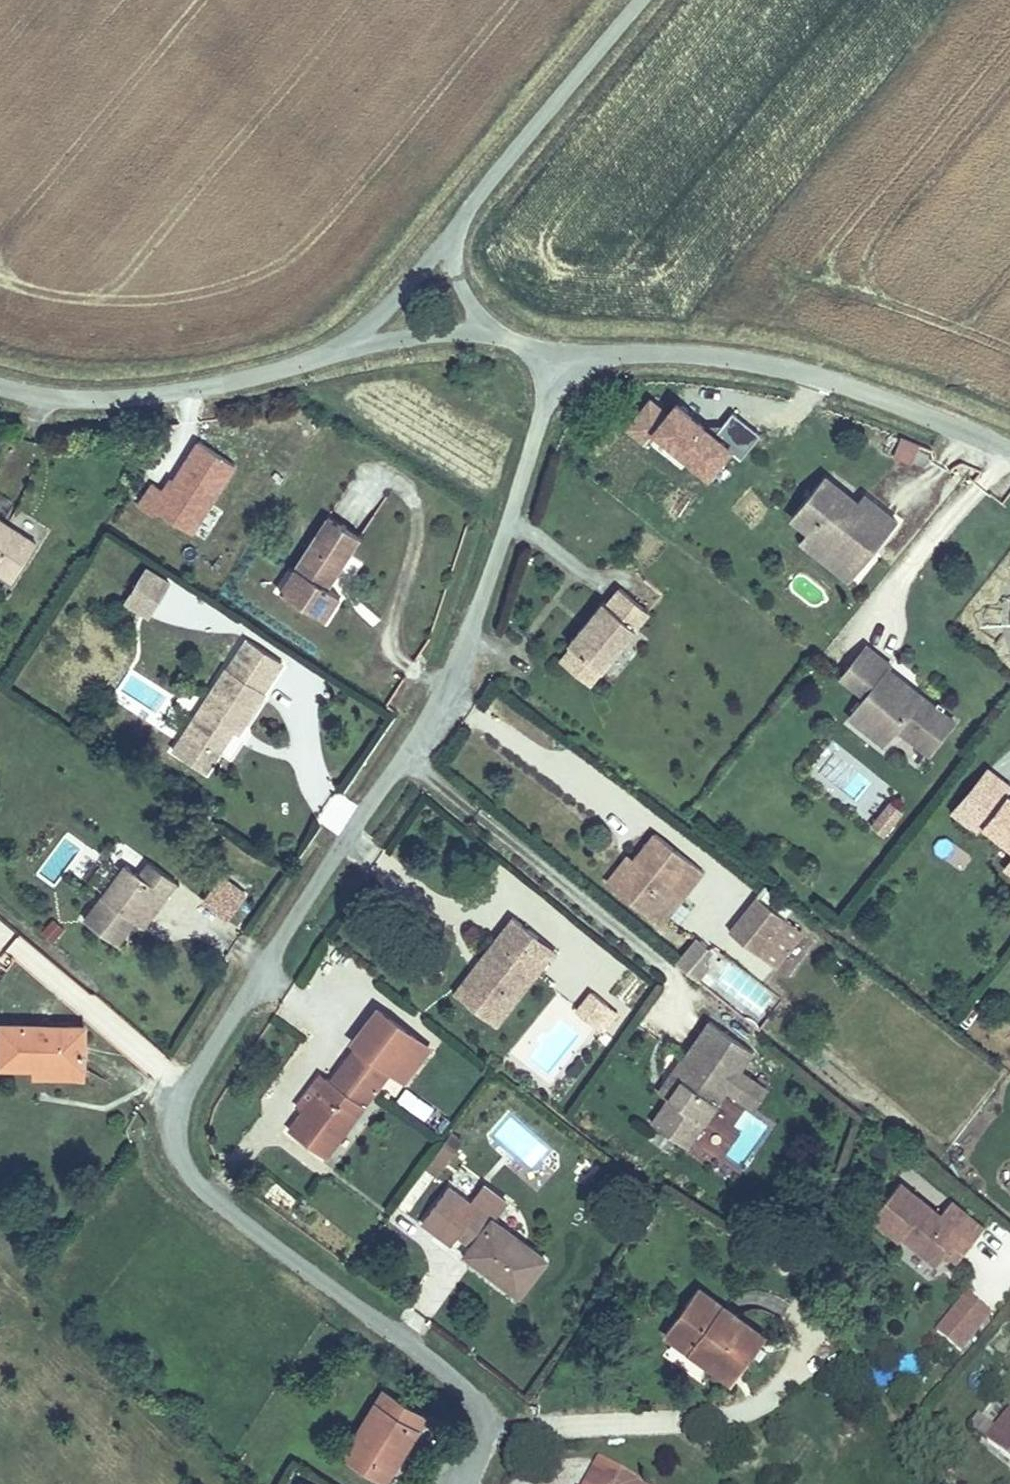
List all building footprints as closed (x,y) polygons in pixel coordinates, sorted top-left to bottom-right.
[(627,423),(709,488),(730,461),(740,469),(767,435),(737,411),(718,435),(674,401),(667,409),(649,396),(627,423)] [(924,468),(931,450),(901,438),(894,455),(924,468)] [(224,510),(215,505),(238,466),(193,440),(164,489),(150,480),(136,504),(204,544),(224,510)] [(854,501),(822,475),(790,515),(810,530),(852,564),(868,544),(872,548),(895,520),(861,493),(854,501)] [(328,593),(360,542),(326,521),(294,574),(308,582),(293,605),(326,625),(341,601),(328,593)] [(31,547),(0,527),(0,581),(6,585),(31,547)] [(852,564),(810,530),(801,541),(848,578),(872,548),(868,544),(852,564)] [(144,567),(122,605),(150,621),(172,582),(144,567)] [(293,605),(308,582),(294,574),(280,597),(293,605)] [(606,605),(603,603),(569,645),(572,647),(601,671),(648,613),(619,589),(606,605)] [(890,663),(865,643),(841,674),(866,694),(854,708),(871,722),(879,712),(896,725),(929,751),(954,719),(921,693),(917,697),(912,693),(911,685),(887,667),(890,663)] [(235,678),(254,649),(247,644),(228,674),(235,678)] [(601,671),(572,647),(561,661),(590,684),(601,671)] [(244,734),(266,699),(264,697),(283,668),(254,649),(235,678),(228,674),(186,740),(219,761),(239,730),(244,734)] [(871,722),(854,708),(849,714),(883,741),(896,725),(879,712),(871,722)] [(989,771),(956,813),(982,833),(985,828),(1009,847),(1009,787),(989,771)] [(885,838),(903,812),(888,802),(870,828),(885,838)] [(667,909),(700,863),(651,828),(619,875),(667,909)] [(140,927),(162,897),(170,903),(180,889),(152,868),(143,881),(129,871),(88,927),(122,952),(140,927)] [(800,907),(766,881),(756,894),(791,919),(800,907)] [(733,923),(765,949),(791,919),(756,894),(733,923)] [(147,933),(170,903),(162,897),(140,927),(147,933)] [(523,947),(539,924),(515,905),(476,952),(489,962),(468,988),(498,1011),(540,959),(523,947)] [(40,934),(53,944),(65,929),(52,919),(40,934)] [(791,919),(765,949),(777,958),(800,928),(791,919)] [(557,939),(539,924),(523,947),(540,959),(557,939)] [(693,937),(673,967),(699,984),(719,955),(693,937)] [(616,1007),(590,986),(575,1003),(601,1025),(616,1007)] [(418,1035),(377,1004),(352,1036),(358,1040),(330,1076),(322,1069),(298,1101),(307,1108),(292,1127),(329,1154),(396,1067),(394,1066),(417,1037),(418,1035)] [(752,1046),(707,1017),(683,1055),(682,1054),(670,1072),(678,1078),(664,1098),(651,1119),(687,1143),(726,1085),(741,1094),(754,1075),(740,1065),(752,1046)] [(85,1067),(84,1025),(3,1023),(1,1065),(36,1065),(85,1067)] [(431,1047),(417,1037),(394,1066),(396,1067),(409,1076),(431,1047)] [(37,1075),(85,1076),(85,1067),(36,1065),(37,1075)] [(678,1078),(670,1072),(655,1091),(664,1098),(678,1078)] [(395,1105),(428,1121),(435,1105),(402,1089),(395,1105)] [(945,1255),(961,1236),(971,1245),(983,1231),(950,1204),(939,1217),(900,1184),(871,1218),(870,1220),(898,1243),(902,1238),(904,1236),(911,1241),(909,1243),(936,1266),(945,1255)] [(546,1260),(499,1222),(479,1207),(451,1188),(426,1219),(452,1240),(456,1236),(472,1247),(469,1256),(521,1292),(546,1260)] [(479,1207),(499,1222),(514,1203),(494,1188),(479,1207)] [(956,1264),(971,1245),(961,1236),(945,1255),(956,1264)] [(749,1333),(753,1325),(700,1287),(666,1331),(696,1353),(708,1348),(740,1371),(762,1343),(749,1333)] [(967,1353),(996,1313),(971,1295),(943,1336),(967,1353)] [(768,1336),(753,1325),(749,1333),(762,1343),(768,1336)] [(708,1348),(696,1353),(734,1379),(740,1371),(708,1348)] [(388,1478),(427,1416),(400,1401),(392,1411),(378,1403),(346,1455),(388,1478)] [(986,1445),(1009,1464),(1009,1416),(986,1445)] [(590,1483),(650,1483),(651,1482),(603,1458),(590,1483)]
